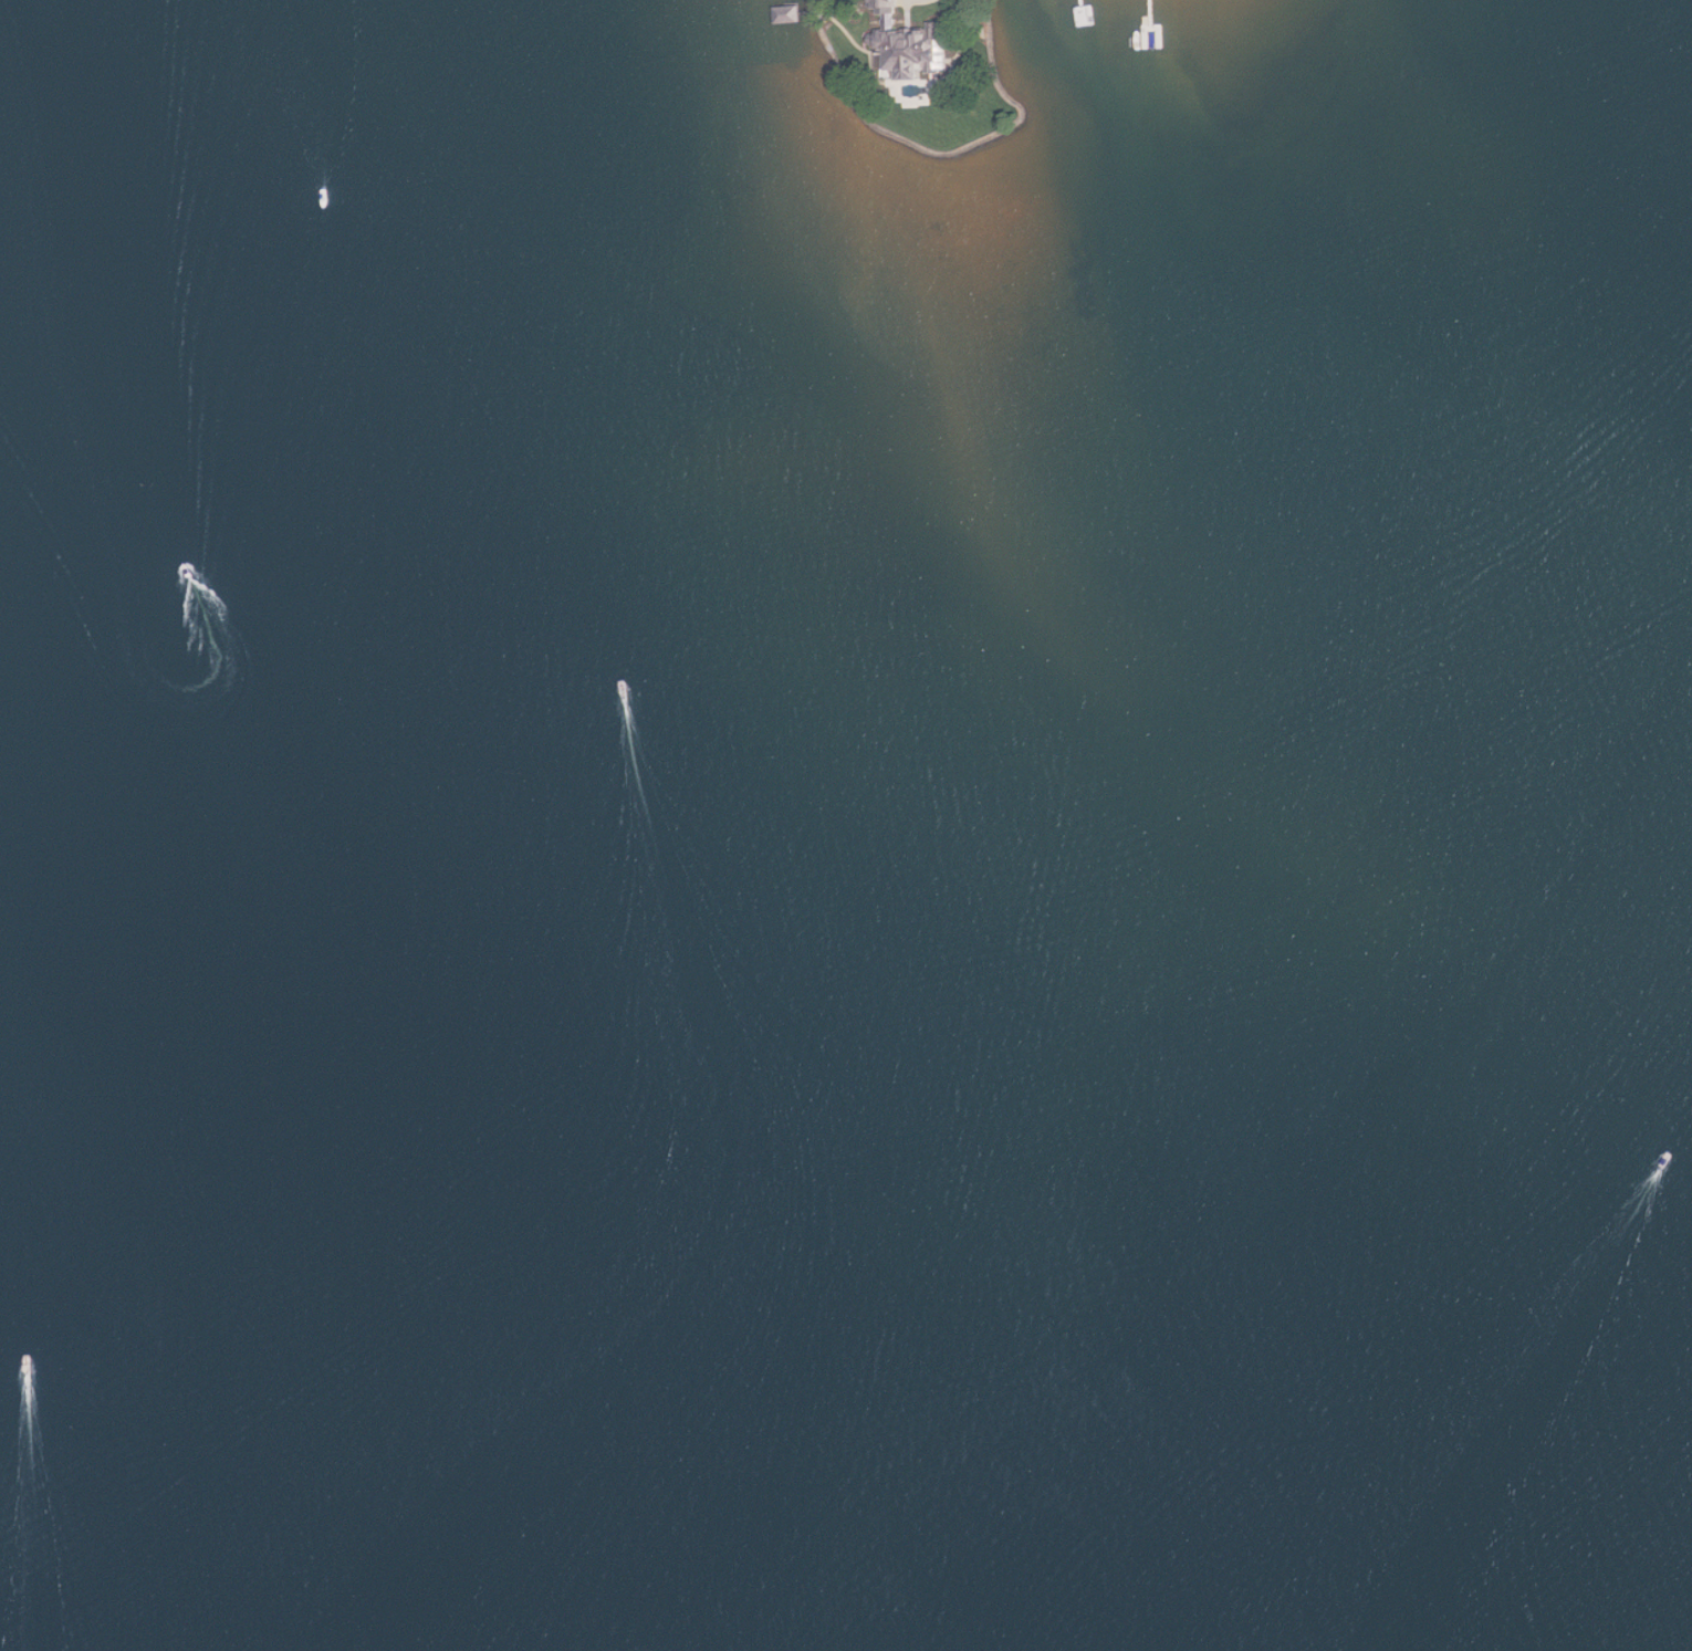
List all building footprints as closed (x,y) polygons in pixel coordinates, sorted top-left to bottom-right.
[(882,12),(901,12),(901,0),(882,0),(882,12)] [(880,54),(878,25),(905,24),(906,38),(938,35),(940,67),(927,69),(928,81),(889,83),(888,65),(898,64),(897,53),(880,54)]
